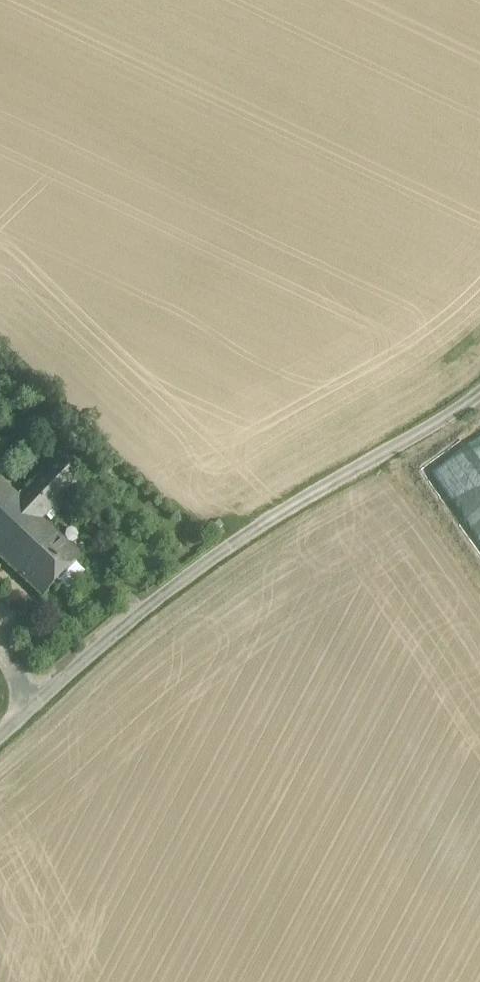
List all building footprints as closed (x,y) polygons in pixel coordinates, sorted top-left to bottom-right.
[(59,458),(20,499),(42,520),(81,479),(59,458)] [(0,480),(0,557),(18,574),(56,534),(42,520),(20,499),(0,480)] [(81,557),(56,534),(18,574),(43,598),(58,582),(65,588),(69,588),(83,574),(82,570),(76,563),(81,557)]
